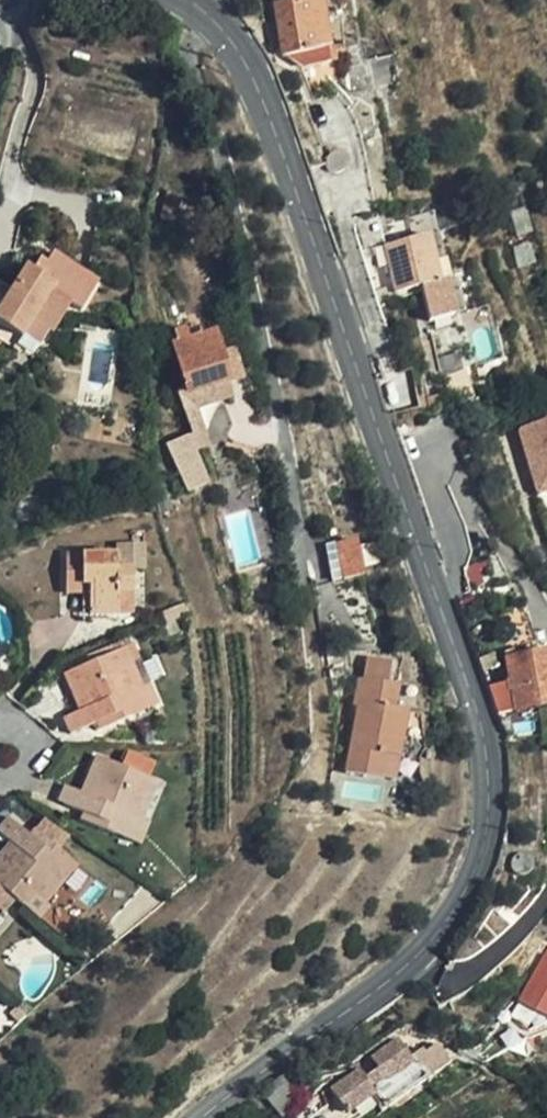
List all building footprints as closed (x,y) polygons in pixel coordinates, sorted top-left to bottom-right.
[(320,0),(293,0),(293,3),(277,7),(285,53),(293,53),(301,65),(329,61),(320,0)] [(180,202),(171,191),(173,226),(180,202)] [(388,246),(400,292),(419,287),(443,281),(432,237),(388,246)] [(23,336),(35,318),(58,333),(75,308),(84,314),(96,296),(64,275),(72,263),(53,251),(46,261),(37,274),(29,268),(15,289),(0,313),(0,321),(23,336)] [(46,261),(39,255),(29,268),(37,274),(46,261)] [(104,285),(72,263),(64,275),(96,296),(104,285)] [(15,289),(0,279),(0,313),(15,289)] [(451,317),(443,281),(419,287),(427,323),(451,317)] [(229,381),(220,352),(214,332),(173,346),(188,394),(229,381)] [(229,381),(238,378),(245,375),(237,346),(229,349),(220,352),(229,381)] [(520,431),(538,485),(546,482),(546,422),(520,431)] [(206,485),(191,437),(162,448),(177,496),(206,485)] [(370,575),(366,538),(329,541),(332,578),(370,575)] [(97,615),(129,612),(128,598),(143,597),(142,567),(119,568),(118,545),(73,547),(74,598),(97,597),(97,615)] [(128,598),(129,612),(143,611),(143,597),(128,598)] [(349,673),(343,644),(326,648),(331,675),(349,673)] [(125,667),(141,663),(135,647),(120,651),(125,667)] [(151,695),(141,663),(125,667),(120,651),(82,663),(94,704),(78,708),(84,728),(105,720),(125,714),(128,723),(143,719),(137,699),(151,695)] [(535,707),(546,705),(546,656),(522,660),(509,661),(516,708),(535,707)] [(358,768),(391,772),(394,772),(397,746),(406,747),(407,734),(411,703),(396,702),(398,679),(389,678),(390,659),(378,658),(368,657),(366,677),(363,676),(360,702),(366,703),(358,768)] [(157,713),(151,695),(137,699),(143,719),(157,713)] [(425,705),(411,703),(407,734),(428,735),(425,705)] [(125,714),(105,720),(110,731),(128,723),(125,714)] [(404,774),(406,747),(397,746),(394,772),(404,774)] [(127,763),(152,772),(157,760),(131,751),(127,763)] [(143,824),(161,781),(99,755),(83,791),(66,784),(60,800),(86,812),(111,821),(108,829),(123,835),(130,819),(143,824)] [(111,821),(86,812),(83,819),(108,829),(111,821)] [(56,838),(50,844),(31,827),(13,813),(1,826),(12,837),(0,851),(0,880),(20,899),(35,911),(46,899),(52,904),(74,879),(56,864),(70,849),(56,838)] [(149,826),(143,824),(130,819),(123,835),(142,843),(149,826)] [(50,844),(56,838),(36,820),(31,827),(50,844)] [(0,880),(0,923),(20,899),(0,880)] [(40,917),(52,904),(46,899),(35,911),(40,917)] [(520,1000),(546,1015),(546,951),(520,1000)] [(391,1103),(430,1071),(416,1054),(410,1058),(393,1039),(375,1055),(383,1064),(370,1074),(362,1066),(333,1090),(352,1113),(380,1090),(391,1103)] [(302,1105),(279,1079),(266,1088),(290,1115),(302,1105)]
